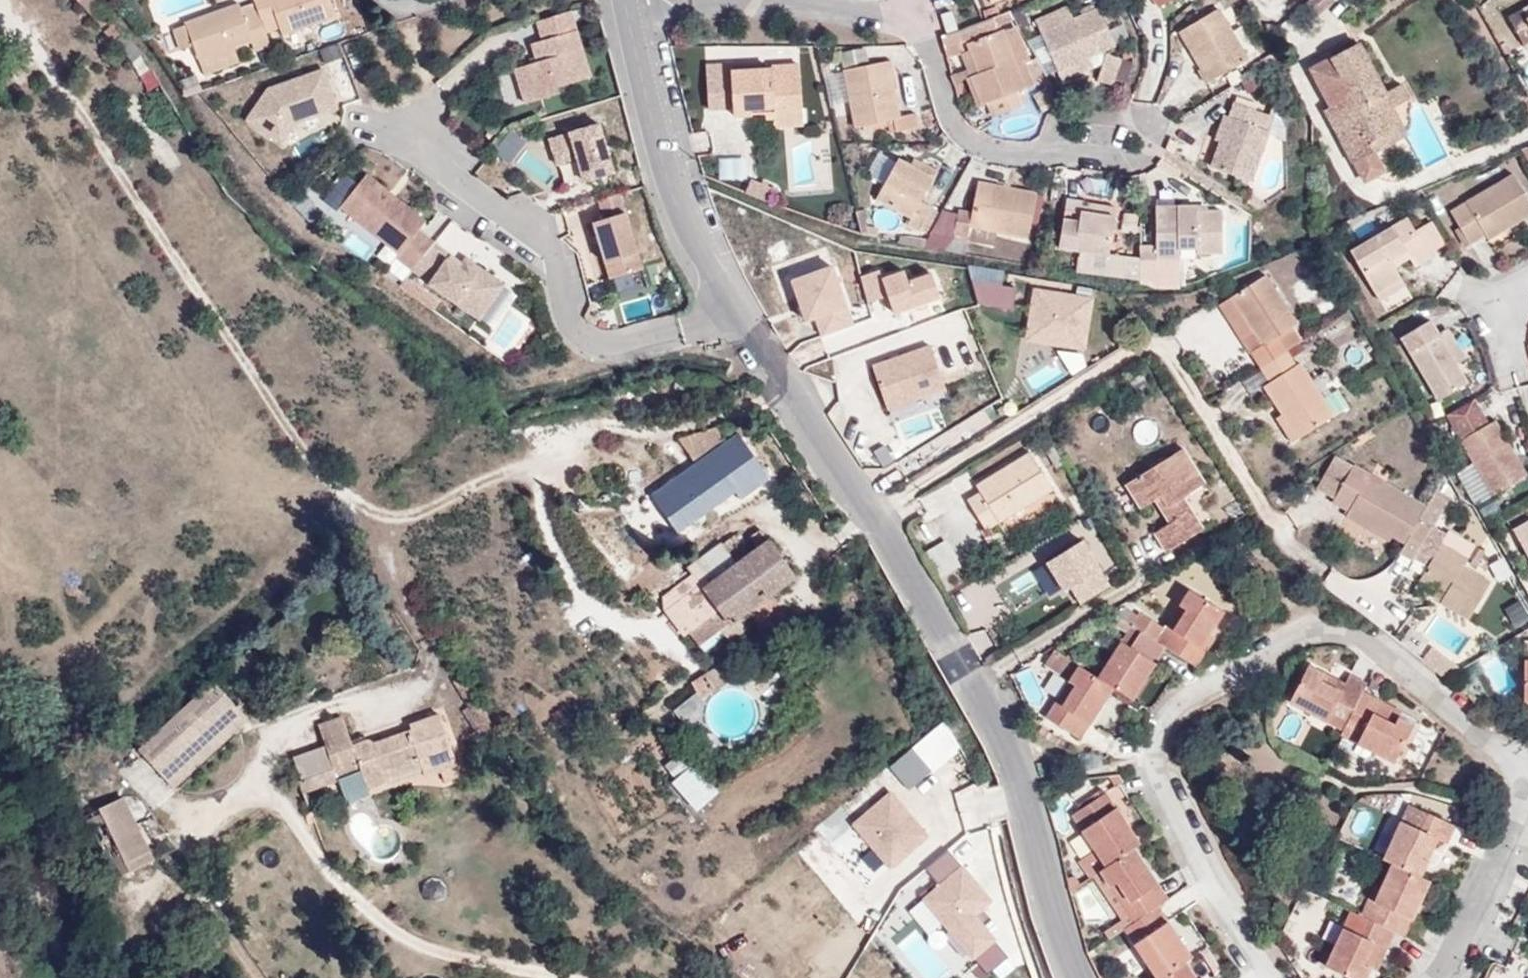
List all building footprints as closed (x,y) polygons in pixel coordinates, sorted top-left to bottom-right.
[(257,6),(263,25),(277,20),(283,35),(336,16),(331,0),(254,0),(257,6)] [(489,11),(513,3),(513,0),(486,0),(489,11)] [(255,51),(270,45),(263,25),(257,6),(243,10),(240,4),(186,23),(204,75),(238,63),(233,47),(251,41),(255,51)] [(1116,45),(1100,7),(1041,34),(1058,71),(1116,45)] [(1249,60),(1219,8),(1180,31),(1210,83),(1249,60)] [(1524,9),(1509,18),(1524,45),(1527,42),(1527,15),(1524,9)] [(591,76),(570,10),(537,20),(542,39),(531,43),(537,61),(515,68),(526,103),(560,92),(558,86),(591,76)] [(957,29),(952,11),(942,14),(948,32),(957,29)] [(112,42),(123,32),(113,22),(103,32),(112,42)] [(1005,28),(967,43),(979,73),(971,76),(983,105),(991,103),(997,116),(1023,106),(1017,91),(1028,87),(1020,65),(1027,63),(1031,61),(1018,26),(1007,31),(1005,28)] [(979,73),(967,43),(959,47),(971,76),(979,73)] [(1369,142),(1403,122),(1395,107),(1409,99),(1401,85),(1384,94),(1358,43),(1333,56),(1336,64),(1352,95),(1328,108),(1327,109),(1354,161),(1373,150),(1369,142)] [(338,45),(321,51),(325,64),(343,57),(338,45)] [(870,50),(844,52),(845,66),(871,64),(870,50)] [(1122,58),(1106,53),(1099,79),(1115,84),(1122,58)] [(1063,81),(1095,66),(1091,57),(1058,71),(1063,81)] [(895,75),(892,61),(844,71),(856,127),(893,120),(895,130),(911,127),(910,117),(901,118),(892,76),(895,75)] [(1035,84),(1027,63),(1020,65),(1028,87),(1035,84)] [(804,123),(800,65),(773,66),(774,69),(733,70),(733,64),(707,65),(710,108),(734,107),(735,115),(776,113),(777,124),(804,123)] [(1352,95),(1336,64),(1313,76),(1328,108),(1352,95)] [(294,124),(309,119),(307,113),(335,104),(324,71),(268,90),(247,121),(280,144),(294,124)] [(1230,115),(1220,141),(1211,167),(1252,182),(1270,131),(1257,126),(1262,112),(1234,102),(1230,115)] [(307,113),(309,119),(337,110),(335,104),(307,113)] [(1214,139),(1220,141),(1230,115),(1223,113),(1214,139)] [(1409,135),(1403,122),(1369,142),(1373,150),(1375,153),(1378,152),(1409,135)] [(599,123),(550,138),(558,164),(578,158),(585,180),(615,170),(599,123)] [(511,130),(495,151),(509,161),(525,141),(511,130)] [(1373,150),(1354,161),(1366,183),(1389,171),(1378,152),(1375,153),(1373,150)] [(921,203),(938,172),(915,160),(911,165),(898,159),(878,198),(912,218),(908,224),(921,232),(933,209),(921,203)] [(1514,173),(1451,212),(1470,243),(1486,234),(1489,239),(1527,215),(1527,196),(1514,173)] [(368,175),(342,207),(388,244),(400,254),(398,257),(414,270),(435,242),(419,230),(426,221),(393,194),(390,198),(385,194),(388,190),(368,175)] [(1029,238),(1039,194),(978,182),(972,213),(959,210),(954,233),(969,236),(971,226),(1029,238)] [(644,267),(620,192),(599,199),(605,218),(595,221),(612,277),(644,267)] [(1109,256),(1116,218),(1083,211),(1085,202),(1085,201),(1067,199),(1060,247),(1109,256)] [(1083,211),(1116,218),(1118,207),(1085,202),(1083,211)] [(1157,258),(1142,258),(1142,260),(1142,279),(1142,282),(1180,287),(1180,248),(1198,248),(1198,254),(1222,253),(1223,210),(1199,211),(1198,206),(1157,206),(1157,258)] [(1351,251),(1377,295),(1403,280),(1395,267),(1391,259),(1407,251),(1411,258),(1415,266),(1431,257),(1409,217),(1351,251)] [(505,285),(472,261),(468,267),(463,264),(435,242),(414,270),(480,319),(505,285)] [(400,254),(388,244),(379,256),(391,266),(398,257),(400,254)] [(1395,267),(1411,258),(1407,251),(1391,259),(1395,267)] [(468,267),(472,261),(468,258),(463,264),(468,267)] [(1119,278),(1142,279),(1142,260),(1121,258),(1119,278)] [(817,317),(823,336),(854,326),(833,266),(793,281),(807,321),(817,317)] [(861,277),(868,303),(889,296),(895,313),(941,296),(933,273),(909,282),(905,271),(883,279),(880,270),(861,277)] [(1261,367),(1287,350),(1302,340),(1293,328),(1298,324),(1266,275),(1231,298),(1253,332),(1244,339),(1261,367)] [(400,287),(434,310),(441,302),(408,277),(400,287)] [(978,303),(1016,309),(1020,286),(982,280),(978,303)] [(1403,280),(1377,295),(1380,301),(1406,286),(1403,280)] [(1026,340),(1088,351),(1098,296),(1037,285),(1026,340)] [(1221,304),(1244,339),(1253,332),(1231,298),(1221,304)] [(1440,334),(1432,319),(1402,337),(1439,400),(1468,382),(1457,363),(1466,358),(1448,328),(1440,334)] [(891,412),(952,390),(934,342),(873,364),(891,412)] [(1297,365),(1287,350),(1261,367),(1271,382),(1305,435),(1335,415),(1301,362),(1297,365)] [(1293,443),(1305,435),(1271,382),(1263,386),(1281,415),(1276,418),(1293,443)] [(1475,398),(1448,413),(1453,422),(1479,407),(1475,398)] [(1479,407),(1453,422),(1462,439),(1461,440),(1493,495),(1527,475),(1497,421),(1489,425),(1479,407)] [(693,460),(721,440),(716,427),(678,439),(693,460)] [(736,459),(707,478),(721,497),(753,474),(758,481),(781,463),(764,438),(746,450),(740,442),(729,449),(736,459)] [(1206,484),(1184,447),(1126,484),(1142,508),(1155,499),(1170,523),(1155,532),(1168,552),(1203,529),(1184,499),(1206,484)] [(701,469),(707,478),(736,459),(729,449),(701,469)] [(1053,489),(1031,452),(977,484),(981,491),(969,500),(986,530),(1053,489)] [(1335,499),(1354,467),(1336,455),(1317,488),(1335,499)] [(1405,543),(1420,519),(1427,506),(1354,465),(1354,467),(1335,499),(1333,502),(1349,512),(1347,515),(1371,530),(1374,525),(1405,543)] [(1427,506),(1420,519),(1400,552),(1414,560),(1415,558),(1428,565),(1420,579),(1436,589),(1432,596),(1469,618),(1491,582),(1463,566),(1468,558),(1442,542),(1446,534),(1433,526),(1447,503),(1433,495),(1427,506)] [(1091,516),(1075,525),(1082,538),(1068,545),(1070,548),(1088,539),(1105,568),(1117,562),(1091,516)] [(1514,529),(1527,555),(1527,521),(1514,529)] [(1442,542),(1468,558),(1475,546),(1448,531),(1446,534),(1442,542)] [(737,618),(748,611),(770,594),(794,577),(768,540),(748,556),(733,535),(688,568),(717,608),(688,631),(698,645),(721,629),(725,635),(729,641),(745,629),(737,618)] [(1076,607),(1113,585),(1087,541),(1050,563),(1076,607)] [(1166,647),(1191,663),(1209,635),(1223,611),(1190,590),(1166,629),(1139,612),(1131,625),(1141,632),(1158,642),(1166,647)] [(770,594),(748,611),(764,632),(786,615),(770,594)] [(703,652),(725,635),(721,629),(698,645),(703,652)] [(1098,677),(1113,687),(1132,699),(1166,647),(1141,632),(1131,647),(1121,641),(1098,677)] [(1209,635),(1191,663),(1196,666),(1214,638),(1209,635)] [(1432,644),(1422,658),(1447,676),(1463,667),(1432,644)] [(1098,677),(1055,650),(1045,665),(1070,681),(1047,717),(1081,739),(1113,687),(1098,677)] [(1363,691),(1367,683),(1350,675),(1345,684),(1308,665),(1289,703),(1343,731),(1359,698),(1363,691)] [(701,699),(728,683),(718,666),(691,683),(701,699)] [(503,743),(460,677),(453,681),(470,706),(463,711),(489,751),(503,743)] [(172,788),(247,718),(214,681),(139,751),(172,788)] [(1359,698),(1398,716),(1401,711),(1363,691),(1359,698)] [(1343,731),(1340,735),(1395,763),(1414,724),(1398,716),(1359,698),(1343,731)] [(439,763),(455,757),(440,714),(408,725),(410,730),(373,742),(371,737),(352,744),(343,717),(319,725),(326,745),(337,778),(361,769),(367,786),(387,778),(382,767),(418,754),(422,766),(426,775),(441,769),(439,763)] [(305,789),(337,778),(326,745),(294,757),(305,789)] [(906,788),(933,775),(920,748),(893,761),(906,788)] [(387,778),(422,766),(418,754),(382,767),(387,778)] [(461,775),(455,757),(439,763),(441,769),(444,780),(461,775)] [(361,769),(337,778),(346,803),(370,795),(367,786),(361,769)] [(1096,849),(1108,865),(1135,847),(1141,843),(1106,792),(1073,816),(1096,849)] [(883,793),(851,824),(892,866),(924,836),(883,793)] [(123,798),(117,801),(143,854),(149,852),(123,798)] [(143,854),(117,801),(101,809),(131,871),(153,861),(149,852),(143,854)] [(1408,803),(1383,858),(1393,863),(1421,876),(1438,839),(1447,843),(1455,826),(1408,803)] [(928,865),(942,882),(964,864),(950,847),(928,865)] [(1101,870),(1136,921),(1159,905),(1169,899),(1135,847),(1108,865),(1101,870)] [(1101,870),(1108,865),(1096,849),(1079,861),(1090,877),(1093,875),(1101,870)] [(1404,936),(1430,880),(1421,876),(1393,863),(1379,890),(1374,887),(1360,915),(1394,931),(1404,936)] [(997,941),(976,915),(994,900),(964,864),(942,882),(924,896),(954,933),(975,958),(997,941)] [(1093,875),(1129,926),(1136,921),(1101,870),(1093,875)] [(1186,962),(1193,957),(1159,905),(1136,921),(1129,926),(1125,928),(1157,977),(1163,977),(1186,962)] [(1350,911),(1325,965),(1352,977),(1367,977),(1371,969),(1376,971),(1394,931),(1360,915),(1350,911)] [(374,948),(374,932),(363,931),(363,948),(374,948)] [(1186,962),(1163,977),(1196,977),(1186,962)]
